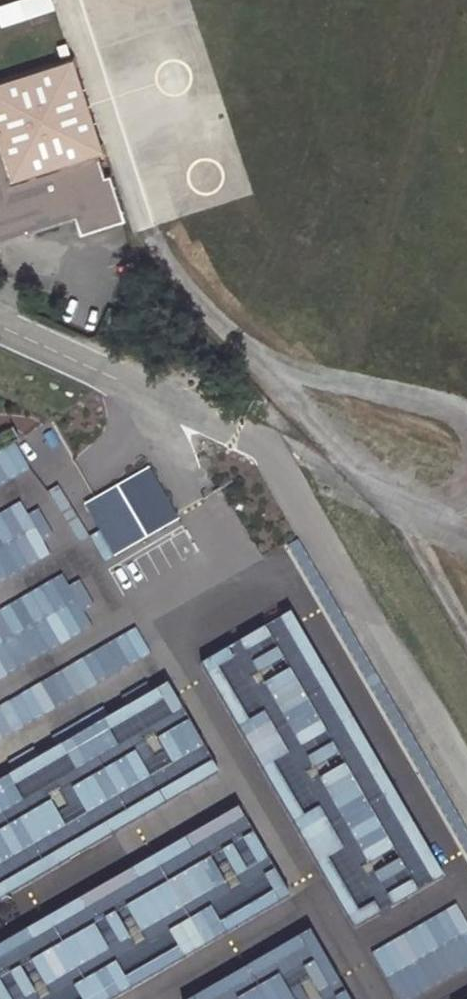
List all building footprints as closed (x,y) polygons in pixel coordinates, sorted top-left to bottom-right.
[(51,0),(19,0),(0,6),(0,27),(1,30),(55,13),(51,0)] [(74,219),(79,237),(123,221),(109,176),(104,178),(97,157),(103,156),(87,106),(71,58),(0,82),(0,243),(74,219)] [(11,512),(26,503),(0,458),(0,493),(11,512)] [(147,469),(86,504),(115,554),(176,519),(147,469)] [(21,605),(93,575),(83,549),(10,579),(21,605)] [(287,613),(199,663),(352,928),(435,877),(287,613)] [(0,783),(0,899),(212,770),(163,689),(0,783)] [(0,948),(0,998),(108,998),(285,894),(234,809),(0,948)] [(194,998),(346,998),(308,933),(194,998)]
